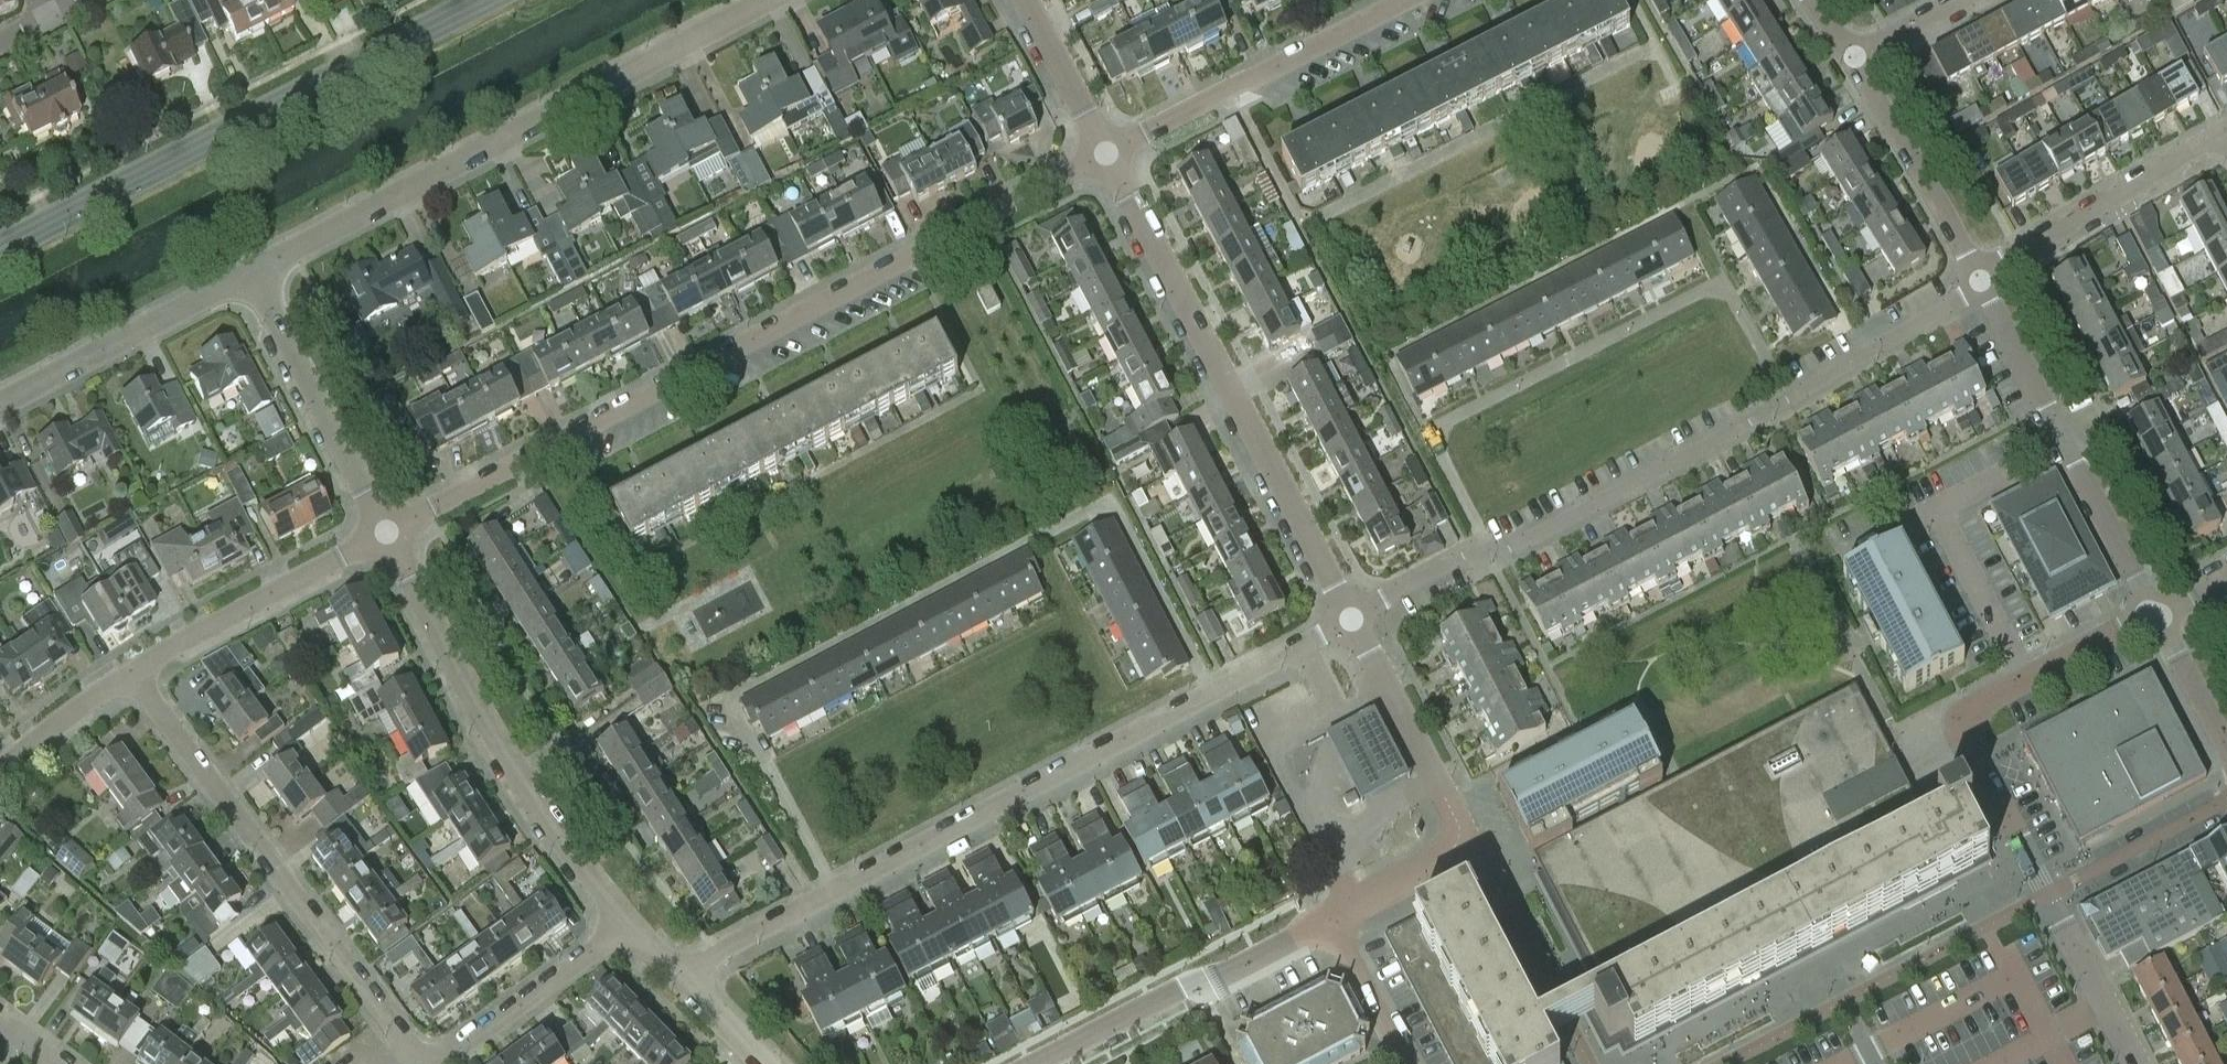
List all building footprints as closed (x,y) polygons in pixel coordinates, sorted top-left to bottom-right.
[(15,6),(11,0),(0,0),(0,14),(15,6)] [(130,54),(147,86),(176,71),(174,67),(195,57),(192,51),(208,44),(185,0),(184,0),(167,8),(178,30),(130,54)] [(239,5),(233,8),(229,0),(187,0),(200,27),(215,20),(220,31),(229,27),(237,42),(265,27),(252,0),(236,0),(239,5)] [(265,27),(294,13),(287,0),(252,0),(265,27)] [(931,27),(960,12),(970,30),(958,36),(968,56),(992,44),(969,0),(917,0),(931,27)] [(1088,8),(1095,21),(1120,8),(1116,0),(1105,0),(1088,8)] [(1183,7),(1203,46),(1218,38),(1218,35),(1226,32),(1220,17),(1234,9),(1230,0),(1205,0),(1197,3),(1195,1),(1183,7)] [(1234,9),(1250,1),(1258,14),(1267,10),(1268,13),(1284,5),(1282,0),(1230,0),(1234,9)] [(1544,21),(1564,60),(1585,49),(1593,45),(1629,27),(1616,0),(1584,0),(1581,2),(1580,0),(1568,0),(1567,0),(1570,7),(1544,21)] [(1664,0),(1659,0),(1653,4),(1660,16),(1670,11),(1664,0)] [(1728,22),(1757,3),(1755,0),(1714,0),(1728,22)] [(2026,4),(2043,35),(2067,22),(2055,0),(2034,0),(2026,4)] [(2085,0),(2055,0),(2067,22),(2090,9),(2085,0)] [(2090,9),(2107,0),(2085,0),(2090,9)] [(2165,1),(2176,20),(2194,10),(2197,8),(2192,0),(2167,0),(2165,1)] [(2206,3),(2212,13),(2224,6),(2220,0),(2212,0),(2206,3)] [(846,17),(869,59),(891,47),(898,61),(917,51),(901,20),(887,27),(874,2),(846,17)] [(1757,3),(1728,22),(1743,45),(1772,26),(1757,3)] [(2212,13),(2206,3),(2197,8),(2194,10),(2200,20),(2212,13)] [(2026,4),(2003,17),(2020,48),(2043,35),(2026,4)] [(1203,46),(1183,7),(1171,13),(1168,7),(1155,13),(1160,22),(1177,56),(1190,49),(1191,52),(1203,46)] [(869,59),(846,17),(820,31),(833,56),(821,62),(837,93),(854,84),(847,70),(869,59)] [(2020,48),(2003,17),(1980,30),(1996,61),(2020,48)] [(1564,60),(1544,21),(1516,35),(1512,28),(1502,34),(1505,40),(1478,54),(1498,94),(1534,75),(1543,71),(1564,60)] [(2141,21),(2131,27),(2135,36),(2147,29),(2141,21)] [(1160,22),(1149,28),(1146,25),(1133,32),(1154,73),(1168,65),(1167,61),(1177,56),(1160,22)] [(2178,35),(2171,23),(2159,30),(2147,37),(2136,43),(2143,55),(2165,42),(2178,35)] [(1787,50),(1772,26),(1743,45),(1757,68),(1758,69),(1787,50)] [(2135,36),(2131,27),(2117,34),(2123,43),(2135,36)] [(1996,61),(1980,30),(1956,43),(1973,73),(1996,61)] [(1154,73),(1133,32),(1120,39),(1123,42),(1110,48),(1128,82),(1137,77),(1139,81),(1154,73)] [(2089,62),(2084,53),(2081,54),(2069,32),(2055,39),(2064,55),(2070,53),(2074,58),(2071,60),(2076,69),(2089,62)] [(1681,52),(1690,46),(1683,33),(1673,39),(1681,52)] [(2094,47),(2084,53),(2089,62),(2112,49),(2105,40),(2093,46),(2094,47)] [(2204,56),(2222,86),(2226,83),(2226,42),(2204,56)] [(1973,73),(1956,43),(1931,56),(1933,59),(1917,67),(1940,105),(1955,96),(1949,86),(1973,73)] [(1593,45),(1585,49),(1590,58),(1587,60),(1592,69),(1603,64),(1593,45)] [(1698,59),(1690,46),(1681,52),(1688,65),(1698,59)] [(1758,69),(1757,68),(1747,75),(1762,99),(1802,73),(1787,50),(1758,69)] [(2112,56),(2117,66),(2129,59),(2123,50),(2112,56)] [(1440,74),(1413,88),(1433,127),(1455,116),(1464,111),(1469,108),(1474,118),(1483,113),(1478,104),(1498,94),(1478,54),(1451,68),(1447,62),(1437,67),(1440,74)] [(2117,66),(2112,56),(2099,63),(2104,73),(2117,66)] [(2042,88),(2037,79),(2036,79),(2025,61),(2010,68),(2017,80),(2008,84),(2019,102),(2030,96),(2042,88)] [(845,123),(845,122),(829,94),(809,104),(798,84),(788,89),(775,63),(756,73),(759,79),(784,127),(785,127),(788,132),(823,115),(839,145),(853,138),(845,123)] [(2193,64),(2185,68),(2202,94),(2209,90),(2193,64)] [(2065,83),(2070,92),(2082,85),(2083,87),(2096,80),(2089,69),(2065,83)] [(2181,69),(2158,83),(2176,113),(2199,100),(2181,69)] [(1553,89),(1543,71),(1534,75),(1544,94),(1553,89)] [(1802,73),(1762,99),(1778,123),(1818,98),(1802,73)] [(2037,79),(2042,88),(2054,82),(2048,73),(2037,79)] [(50,90),(34,98),(51,132),(52,135),(53,135),(69,126),(67,123),(80,116),(60,74),(46,81),(50,90)] [(759,79),(739,89),(753,115),(743,120),(755,142),(784,127),(759,79)] [(1715,96),(1718,94),(1711,81),(1701,87),(1709,100),(1715,96)] [(2065,83),(2042,95),(2048,106),(2060,100),(2059,98),(2070,92),(2065,83)] [(2158,83),(2135,96),(2153,126),(2176,113),(2158,83)] [(1433,127),(1413,88),(1386,102),(1382,95),(1372,100),(1375,107),(1347,121),(1368,160),(1433,127)] [(952,92),(942,97),(945,104),(955,99),(952,92)] [(1715,96),(1709,100),(1716,113),(1726,108),(1718,94),(1715,96)] [(2042,95),(2019,109),(2024,118),(2047,105),(2048,106),(2042,95)] [(2153,126),(2135,96),(2112,109),(2129,140),(2153,126)] [(51,132),(34,98),(18,106),(13,97),(2,103),(14,126),(19,123),(29,143),(51,132)] [(1793,146),(1814,133),(1833,121),(1818,98),(1778,123),(1765,132),(1779,153),(1792,145),(1793,146)] [(993,102),(975,112),(991,144),(1005,137),(1010,147),(1040,132),(1023,99),(999,112),(993,102)] [(2002,99),(1990,105),(1995,114),(2007,108),(2002,99)] [(690,168),(705,160),(707,165),(721,157),(704,125),(694,131),(680,105),(661,115),(664,121),(664,120),(689,169),(690,168)] [(1980,111),(1985,120),(1995,114),(1990,105),(1980,111)] [(2024,118),(2019,109),(2006,115),(2011,125),(2024,118)] [(2129,140),(2112,109),(2088,123),(2106,154),(2129,140)] [(1455,116),(1465,135),(1473,130),(1464,111),(1455,116)] [(1972,128),(1964,113),(1950,121),(1959,135),(1972,128)] [(861,114),(845,122),(845,123),(853,138),(869,130),(861,114)] [(1236,119),(1223,126),(1233,146),(1246,170),(1259,163),(1236,119)] [(664,120),(664,121),(645,131),(659,157),(649,163),(660,184),(689,169),(664,120)] [(1368,160),(1347,121),(1321,135),(1317,128),(1307,134),(1310,140),(1282,155),(1302,194),(1368,160)] [(2088,123),(2065,136),(2083,167),(2106,154),(2088,123)] [(955,144),(932,156),(949,188),(977,174),(972,163),(986,156),(970,124),(950,134),(955,144)] [(1983,128),(1970,136),(1976,146),(1989,138),(1983,128)] [(1729,135),(1737,148),(1746,143),(1739,130),(1729,135)] [(869,133),(861,138),(867,149),(875,145),(869,133)] [(1792,145),(1779,153),(1768,160),(1775,172),(1799,156),(1820,143),(1814,133),(1793,146),(1792,145)] [(2083,167),(2065,136),(2042,150),(2060,181),(2083,167)] [(1835,182),(1864,163),(1848,139),(1819,158),(1835,182)] [(1399,145),(1388,150),(1394,161),(1405,156),(1399,145)] [(742,156),(758,188),(771,181),(754,150),(742,156)] [(2060,181),(2042,150),(2019,164),(2037,194),(2060,181)] [(841,152),(824,162),(829,172),(828,172),(831,177),(840,172),(838,167),(846,163),(841,152)] [(758,188),(742,156),(728,163),(745,195),(758,188)] [(949,188),(932,156),(908,169),(902,159),(883,169),(900,201),(914,194),(919,204),(949,188)] [(1799,156),(1775,172),(1783,184),(1807,168),(1799,156)] [(654,210),(633,171),(618,179),(616,176),(611,178),(612,182),(607,184),(593,158),(574,168),(577,174),(578,173),(600,216),(615,208),(622,222),(640,213),(655,242),(667,236),(654,210)] [(1190,200),(1222,183),(1209,158),(1177,175),(1190,200)] [(829,172),(824,162),(807,171),(812,181),(828,172),(829,172)] [(1879,186),(1864,163),(1835,182),(1849,205),(1879,186)] [(2037,194),(2019,164),(1994,178),(2012,208),(2037,194)] [(578,173),(577,174),(558,184),(571,210),(561,215),(573,238),(602,222),(599,216),(600,216),(578,173)] [(851,186),(840,192),(860,231),(875,223),(874,220),(884,215),(875,199),(886,194),(875,173),(851,186)] [(1262,194),(1273,188),(1266,174),(1255,180),(1262,194)] [(1349,175),(1341,179),(1347,190),(1355,186),(1349,175)] [(1730,231),(1770,208),(1754,181),(1715,204),(1730,231)] [(1235,208),(1222,183),(1190,200),(1203,225),(1235,208)] [(1879,186),(1849,205),(1864,228),(1893,210),(1893,209),(1900,205),(1890,190),(1884,194),(1879,186)] [(1281,201),(1273,188),(1262,194),(1270,207),(1281,201)] [(2193,229),(2223,213),(2210,189),(2180,205),(2193,229)] [(860,231),(840,192),(828,199),(830,201),(817,208),(834,241),(844,236),(845,239),(860,231)] [(1812,198),(1796,206),(1803,219),(1819,210),(1812,198)] [(505,258),(536,242),(524,220),(514,225),(500,199),(480,209),(483,215),(483,216),(505,258)] [(654,210),(667,236),(680,229),(666,204),(654,210)] [(834,241),(817,208),(817,209),(815,205),(803,212),(805,215),(792,220),(790,216),(775,225),(787,247),(802,240),(809,254),(819,249),(819,252),(836,244),(834,241)] [(1248,232),(1235,208),(1203,225),(1216,249),(1248,233),(1248,232)] [(1770,208),(1730,231),(1746,258),(1786,235),(1770,208)] [(1893,210),(1864,228),(1879,252),(1909,233),(1893,210)] [(2193,229),(2205,253),(2226,242),(2226,221),(2223,213),(2193,229)] [(1084,224),(1083,223),(1079,225),(1073,214),(1039,232),(1046,244),(1052,241),(1065,266),(1096,249),(1083,224),(1084,224)] [(2146,254),(2158,247),(2140,215),(2129,221),(2146,254)] [(505,258),(483,216),(464,226),(478,251),(467,257),(479,279),(508,264),(505,258)] [(1643,233),(1664,274),(1692,259),(1671,219),(1643,233)] [(712,221),(694,230),(699,240),(717,231),(712,221)] [(1288,243),(1299,238),(1292,224),(1281,229),(1288,243)] [(787,247),(775,225),(758,234),(760,238),(748,244),(747,241),(735,247),(755,286),(770,278),(769,275),(778,271),(771,255),(787,247)] [(1248,233),(1216,249),(1229,274),(1273,252),(1259,226),(1248,232),(1248,233)] [(699,240),(694,230),(678,238),(683,248),(699,240)] [(1664,274),(1643,233),(1616,247),(1637,288),(1664,274)] [(1837,247),(1839,246),(1831,233),(1821,239),(1828,251),(1837,247)] [(1924,257),(1909,233),(1879,252),(1895,276),(1924,257)] [(2131,269),(2144,262),(2129,234),(2116,241),(2131,269)] [(1801,261),(1786,235),(1746,258),(1761,284),(1801,261)] [(1299,238),(1288,243),(1295,257),(1306,251),(1299,238)] [(2205,253),(2218,277),(2226,272),(2226,242),(2205,253)] [(559,252),(577,285),(590,278),(572,245),(559,252)] [(1847,260),(1839,246),(1837,247),(1828,251),(1837,265),(1847,260)] [(755,286),(735,247),(724,254),(724,257),(719,248),(708,253),(713,263),(712,263),(729,296),(739,291),(740,293),(755,286)] [(1616,247),(1589,261),(1609,301),(1637,288),(1616,247)] [(2158,247),(2146,254),(2159,278),(2170,272),(2169,271),(2171,270),(2158,247)] [(1096,249),(1065,266),(1071,276),(1068,277),(1068,280),(1073,289),(1075,289),(1077,289),(1078,290),(1109,274),(1096,249)] [(376,265),(343,282),(365,324),(398,306),(397,304),(432,286),(415,252),(379,271),(376,265)] [(577,285),(559,252),(547,258),(564,292),(577,285)] [(1273,252),(1229,274),(1242,299),(1274,282),(1286,276),(1273,252)] [(1022,258),(1011,264),(1023,289),(1037,282),(1024,257),(1022,258)] [(1609,301),(1589,261),(1562,275),(1582,315),(1609,301)] [(1801,261),(1761,284),(1777,311),(1817,288),(1801,261)] [(2131,269),(2123,273),(2129,285),(2150,274),(2144,262),(2131,269)] [(729,296),(712,263),(700,269),(698,266),(686,273),(707,312),(721,304),(720,301),(729,296)] [(2065,305),(2096,288),(2082,263),(2052,280),(2065,305)] [(1857,267),(1843,276),(1858,300),(1871,292),(1857,267)] [(2170,272),(2159,278),(2171,302),(2183,296),(2170,272)] [(2218,277),(2226,294),(2226,272),(2218,277)] [(707,312),(686,273),(675,279),(676,283),(663,288),(661,285),(646,293),(658,316),(673,308),(681,322),(690,317),(692,320),(707,312)] [(1318,273),(1308,278),(1315,292),(1325,286),(1318,273)] [(1123,299),(1109,274),(1078,290),(1091,315),(1123,299)] [(1562,275),(1534,289),(1555,329),(1582,315),(1562,275)] [(1274,282),(1242,299),(1255,324),(1287,307),(1274,282)] [(566,297),(571,307),(588,298),(583,288),(566,297)] [(990,288),(977,294),(988,315),(1001,309),(990,288)] [(1836,321),(1817,288),(1777,311),(1793,339),(1809,329),(1813,334),(1836,321)] [(2096,288),(2065,305),(2077,328),(2108,312),(2096,288)] [(454,289),(436,298),(451,325),(457,322),(461,329),(469,324),(466,319),(470,317),(454,289)] [(1555,329),(1534,289),(1507,303),(1528,343),(1555,329)] [(618,308),(606,315),(626,354),(640,346),(639,343),(650,338),(643,323),(658,316),(646,293),(630,301),(632,305),(620,310),(618,308)] [(1034,313),(1046,307),(1039,293),(1027,299),(1034,313)] [(479,294),(465,301),(483,334),(496,327),(479,294)] [(2189,306),(2183,296),(2171,302),(2183,326),(2193,321),(2186,307),(2189,306)] [(571,307),(566,297),(548,306),(553,316),(571,307)] [(2156,317),(2169,310),(2163,298),(2150,305),(2156,317)] [(1136,324),(1123,299),(1091,315),(1104,340),(1136,324)] [(1528,343),(1507,303),(1480,317),(1500,357),(1528,343)] [(1046,307),(1034,313),(1041,327),(1053,320),(1046,307)] [(1300,333),(1287,307),(1255,324),(1269,349),(1300,333)] [(2169,310),(2156,317),(2163,328),(2175,321),(2169,310)] [(2115,324),(2108,312),(2077,328),(2090,352),(2133,330),(2127,318),(2115,324)] [(626,354),(606,315),(594,321),(596,324),(584,331),(601,364),(610,359),(611,362),(626,354)] [(1318,345),(1347,330),(1341,317),(1311,332),(1318,345)] [(1480,317),(1452,331),(1473,371),(1500,357),(1480,317)] [(2193,321),(2183,326),(2201,361),(2226,347),(2226,332),(2205,343),(2199,332),(2202,331),(2197,320),(2194,322),(2193,321)] [(1136,324),(1104,340),(1117,365),(1149,348),(1136,324)] [(1347,330),(1318,345),(1324,357),(1353,342),(1347,330)] [(2133,330),(2090,352),(2102,376),(2133,359),(2133,360),(2145,353),(2133,330)] [(601,364),(584,331),(572,336),(570,334),(557,341),(578,379),(593,371),(592,368),(601,364)] [(1452,331),(1425,345),(1446,385),(1473,371),(1452,331)] [(873,368),(893,407),(958,373),(938,334),(909,349),(906,342),(896,348),(899,354),(873,368)] [(205,365),(187,373),(203,406),(221,397),(220,394),(242,382),(246,390),(238,395),(248,413),(268,403),(247,363),(242,365),(229,340),(200,356),(205,365)] [(533,351),(517,360),(529,383),(543,376),(552,389),(561,384),(563,387),(578,379),(557,341),(546,347),(542,340),(530,346),(533,351)] [(1061,363),(1072,358),(1064,343),(1053,348),(1061,363)] [(1942,364),(1967,413),(1974,410),(1970,403),(1984,396),(1975,379),(1980,376),(1962,343),(1953,348),(1957,356),(1942,364)] [(1446,385),(1425,345),(1397,359),(1418,400),(1446,385)] [(1149,348),(1117,365),(1131,390),(1162,373),(1149,348)] [(461,353),(436,366),(442,376),(466,363),(461,353)] [(2226,401),(2226,354),(2204,366),(2224,403),(2226,401)] [(1079,370),(1072,358),(1061,363),(1068,376),(1079,370)] [(2188,376),(2200,370),(2194,358),(2181,364),(2188,376)] [(2133,360),(2133,359),(2102,376),(2115,400),(2131,392),(2136,403),(2182,378),(2176,366),(2161,375),(2165,382),(2150,390),(2133,360)] [(529,383),(517,360),(500,369),(502,373),(491,379),(489,376),(477,382),(496,418),(498,420),(513,413),(511,410),(520,406),(513,391),(529,383)] [(1903,385),(1891,391),(1917,440),(1927,435),(1923,428),(1950,414),(1954,421),(1967,413),(1942,364),(1926,372),(1922,364),(1899,376),(1903,385)] [(1332,392),(1332,391),(1319,367),(1287,383),(1300,409),(1332,392)] [(893,407),(873,368),(845,383),(841,377),(831,382),(834,389),(807,403),(828,442),(893,407)] [(2200,370),(2188,376),(2194,389),(2207,383),(2200,370)] [(1370,371),(1360,376),(1367,390),(1377,385),(1370,371)] [(1162,373),(1131,390),(1143,413),(1123,423),(1127,429),(1104,441),(1110,454),(1138,439),(1139,440),(1179,419),(1179,418),(1178,418),(1170,402),(1176,399),(1162,373)] [(2182,378),(2136,403),(2142,414),(2127,422),(2141,448),(2171,432),(2153,397),(2184,380),(2182,378)] [(151,382),(122,397),(142,435),(167,422),(173,432),(194,421),(182,397),(164,407),(151,382)] [(496,418),(477,382),(465,390),(453,396),(473,434),(488,425),(487,423),(496,418)] [(1343,385),(1332,391),(1332,392),(1300,409),(1313,433),(1345,417),(1357,410),(1343,385)] [(1857,409),(1845,415),(1871,464),(1874,462),(1880,473),(1886,470),(1881,459),(1878,452),(1905,438),(1908,445),(1917,440),(1891,391),(1879,397),(1875,389),(1853,400),(1857,409)] [(1090,393),(1080,398),(1088,412),(1098,407),(1090,393)] [(473,434),(453,396),(429,407),(428,406),(411,415),(424,438),(440,430),(447,444),(457,439),(458,442),(473,434)] [(828,442),(807,403),(780,417),(776,411),(766,416),(770,423),(742,437),(763,476),(828,442)] [(2226,431),(2226,422),(2218,405),(2207,411),(2219,436),(2226,431)] [(1385,427),(1397,421),(1389,407),(1377,414),(1385,427)] [(271,408),(259,414),(271,436),(283,430),(271,408)] [(1871,464),(1845,415),(1833,422),(1828,413),(1805,426),(1810,435),(1798,440),(1822,490),(1833,485),(1830,477),(1858,463),(1861,469),(1871,464)] [(66,426),(42,439),(50,454),(45,456),(57,477),(85,462),(83,460),(101,451),(105,460),(120,452),(99,414),(85,421),(87,425),(70,434),(66,426)] [(1358,441),(1345,417),(1313,433),(1326,458),(1358,441)] [(1397,421),(1385,427),(1392,440),(1404,434),(1397,421)] [(2171,432),(2141,448),(2153,471),(2183,455),(2171,432)] [(286,433),(259,448),(267,464),(294,450),(286,433)] [(1175,475),(1207,458),(1193,433),(1162,450),(1175,475)] [(705,457),(677,472),(698,511),(721,499),(725,506),(732,502),(728,495),(763,476),(742,437),(715,452),(712,445),(701,451),(705,457)] [(1145,452),(1139,440),(1138,439),(1110,454),(1116,466),(1145,452)] [(1363,451),(1358,441),(1326,458),(1339,483),(1371,466),(1371,467),(1378,463),(1369,448),(1363,451)] [(202,452),(199,466),(214,470),(218,456),(202,452)] [(2183,455),(2153,471),(2165,495),(2196,478),(2183,455)] [(1412,476),(1423,471),(1416,457),(1405,463),(1412,476)] [(1207,458),(1175,475),(1188,500),(1220,484),(1207,458)] [(1735,485),(1761,535),(1770,530),(1767,523),(1795,509),(1798,515),(1809,510),(1783,460),(1770,467),(1765,458),(1743,470),(1747,479),(1735,485)] [(234,462),(221,469),(242,509),(256,502),(234,462)] [(13,508),(10,503),(22,496),(23,497),(36,490),(21,464),(8,471),(10,476),(0,481),(0,515),(13,508)] [(1371,466),(1339,483),(1352,508),(1384,491),(1371,467),(1371,466)] [(1423,471),(1412,476),(1419,489),(1429,483),(1423,471)] [(698,511),(677,472),(650,486),(647,480),(637,485),(640,492),(612,506),(633,545),(698,511)] [(2055,476),(1993,509),(1992,508),(1981,513),(1995,538),(2005,533),(2050,618),(2113,585),(2055,476)] [(286,499),(302,529),(328,514),(308,478),(282,492),(286,499)] [(2196,478),(2165,495),(2178,519),(2208,502),(2196,478)] [(1700,504),(1687,510),(1713,560),(1724,554),(1721,547),(1749,533),(1752,539),(1761,535),(1735,485),(1722,491),(1718,483),(1695,495),(1700,504)] [(1220,484),(1188,500),(1201,525),(1233,508),(1220,484)] [(1158,516),(1157,515),(1151,504),(1149,505),(1142,490),(1132,496),(1146,522),(1158,516)] [(1397,516),(1384,491),(1352,508),(1365,533),(1397,516)] [(1436,495),(1420,503),(1434,529),(1450,521),(1436,495)] [(554,527),(562,521),(546,496),(533,505),(548,529),(553,526),(554,527)] [(286,499),(259,513),(276,543),(302,529),(286,499)] [(201,537),(220,573),(248,558),(235,534),(249,527),(235,502),(207,516),(214,530),(201,537)] [(2221,526),(2208,502),(2178,519),(2191,543),(2221,526)] [(1246,533),(1233,508),(1201,525),(1215,550),(1246,533)] [(1652,529),(1640,535),(1665,584),(1677,578),(1674,573),(1702,557),(1705,563),(1713,560),(1687,510),(1675,516),(1671,508),(1647,520),(1652,529)] [(71,513),(54,522),(68,548),(85,539),(71,513)] [(1158,516),(1146,522),(1159,547),(1168,542),(1168,541),(1175,537),(1162,513),(1157,515),(1158,516)] [(1411,542),(1397,516),(1365,533),(1379,559),(1411,542)] [(577,545),(562,521),(554,527),(569,550),(577,545)] [(1129,551),(1114,523),(1074,544),(1088,572),(1129,551)] [(485,571),(515,552),(499,528),(469,547),(485,571)] [(220,573),(201,537),(188,544),(181,531),(152,546),(165,572),(179,564),(192,588),(220,573)] [(1246,533),(1215,550),(1227,574),(1259,558),(1246,533)] [(1606,553),(1594,559),(1620,609),(1630,604),(1627,597),(1655,582),(1658,588),(1665,584),(1640,535),(1628,542),(1624,533),(1602,544),(1606,553)] [(51,538),(49,546),(53,553),(65,546),(59,534),(51,538)] [(108,588),(129,622),(155,606),(142,585),(159,575),(139,542),(111,560),(117,569),(101,578),(107,589),(108,588)] [(1168,542),(1159,547),(1165,560),(1175,555),(1168,542)] [(1905,543),(1846,574),(1855,591),(1861,588),(1866,598),(1860,600),(1895,666),(1901,663),(1906,673),(1900,676),(1909,693),(1967,662),(1905,543)] [(1143,578),(1129,551),(1088,572),(1103,599),(1143,578)] [(515,552),(485,571),(499,595),(530,575),(515,552)] [(1028,552),(995,570),(1016,611),(1043,596),(1035,580),(1041,577),(1028,552)] [(592,567),(585,556),(576,562),(570,566),(578,577),(592,567)] [(1620,609),(1594,559),(1582,566),(1578,557),(1554,570),(1558,579),(1547,585),(1573,633),(1583,628),(1581,622),(1608,607),(1612,613),(1620,609)] [(1259,558),(1227,574),(1232,582),(1227,585),(1236,601),(1241,599),(1272,582),(1259,558)] [(995,570),(967,584),(989,625),(1016,611),(995,570)] [(545,599),(530,575),(499,595),(515,619),(545,599)] [(598,576),(589,582),(598,596),(607,589),(598,576)] [(1185,596),(1195,591),(1187,576),(1177,582),(1185,596)] [(1157,606),(1143,578),(1103,599),(1117,627),(1157,606)] [(108,588),(107,589),(105,590),(99,579),(87,586),(82,579),(54,596),(73,628),(90,618),(103,639),(112,633),(118,636),(126,631),(126,624),(129,622),(108,588)] [(1272,582),(1241,599),(1254,624),(1286,608),(1272,582)] [(1573,633),(1547,585),(1536,591),(1531,582),(1518,588),(1546,639),(1561,631),(1564,638),(1573,633)] [(967,584),(940,598),(961,639),(989,625),(967,584)] [(607,589),(598,596),(607,609),(617,603),(607,589)] [(350,642),(381,625),(363,591),(315,617),(321,629),(338,620),(350,642)] [(1195,591),(1185,596),(1191,609),(1202,603),(1195,591)] [(940,598),(912,613),(934,654),(961,639),(940,598)] [(545,599),(515,619),(530,642),(560,623),(545,599)] [(31,636),(19,644),(43,679),(62,665),(61,663),(67,658),(52,637),(66,627),(48,601),(27,616),(20,621),(31,636)] [(1444,658),(1493,633),(1485,618),(1494,613),(1489,604),(1455,621),(1457,626),(1441,634),(1449,650),(1442,654),(1444,658)] [(1157,606),(1117,627),(1131,654),(1171,633),(1157,606)] [(1213,612),(1197,620),(1210,646),(1226,638),(1213,612)] [(912,613),(885,627),(906,668),(934,654),(912,613)] [(574,644),(560,623),(530,642),(545,666),(590,637),(588,635),(574,644)] [(630,624),(620,631),(628,643),(638,637),(630,624)] [(381,625),(350,642),(363,665),(345,674),(357,697),(358,698),(381,685),(374,673),(399,659),(381,625)] [(885,627),(857,641),(879,682),(906,668),(885,627)] [(269,629),(261,635),(270,647),(278,641),(269,629)] [(292,629),(279,636),(299,669),(310,663),(292,629)] [(1171,633),(1131,654),(1146,682),(1162,674),(1165,680),(1189,667),(1171,633)] [(1493,633),(1444,658),(1451,673),(1459,669),(1473,697),(1466,700),(1471,709),(1519,684),(1513,673),(1522,668),(1510,644),(1501,649),(1493,633)] [(590,637),(545,666),(560,689),(590,670),(581,656),(596,647),(590,637)] [(857,641),(830,656),(852,697),(879,682),(857,641)] [(19,644),(4,655),(0,650),(0,649),(0,676),(13,696),(20,691),(22,693),(43,679),(19,644)] [(225,724),(254,702),(267,692),(256,676),(251,680),(229,649),(203,663),(223,690),(209,701),(225,724)] [(830,656),(803,670),(824,711),(852,697),(830,656)] [(637,698),(665,680),(651,658),(623,675),(637,698)] [(590,670),(560,689),(575,713),(606,693),(590,670)] [(803,670),(775,684),(797,725),(824,711),(803,670)] [(2151,673),(2025,740),(2081,845),(2207,779),(2151,673)] [(672,692),(665,680),(637,698),(644,709),(672,692)] [(358,698),(357,697),(349,702),(362,726),(370,721),(389,711),(401,733),(430,717),(412,683),(387,697),(381,685),(358,698)] [(775,684),(742,702),(755,727),(761,724),(769,740),(797,725),(775,684)] [(1519,684),(1471,709),(1476,720),(1483,716),(1497,744),(1491,748),(1496,757),(1544,732),(1537,719),(1547,714),(1535,691),(1525,696),(1519,684)] [(1972,809),(1957,781),(1918,802),(1857,686),(1679,780),(1535,855),(1609,997),(1591,1007),(1610,1042),(1628,1032),(1633,1042),(1988,856),(1965,812),(1972,809)] [(335,696),(321,705),(323,708),(327,714),(342,707),(335,696)] [(271,724),(254,702),(225,724),(242,746),(255,735),(263,745),(286,728),(278,718),(271,724)] [(296,744),(328,721),(320,711),(289,734),(296,744)] [(1375,713),(1325,738),(1362,809),(1412,783),(1375,713)] [(430,717),(401,733),(413,756),(395,766),(407,788),(430,776),(424,764),(449,751),(430,717)] [(1519,781),(1502,790),(1536,854),(1575,834),(1568,821),(1638,784),(1642,792),(1665,780),(1660,772),(1663,771),(1636,719),(1621,726),(1624,732),(1606,742),(1603,736),(1579,749),(1582,755),(1564,764),(1561,758),(1537,771),(1540,777),(1522,786),(1519,781)] [(693,720),(681,728),(690,740),(701,732),(693,720)] [(615,772),(644,753),(628,728),(599,747),(615,772)] [(289,734),(289,733),(288,733),(273,744),(280,754),(273,759),(281,769),(266,780),(283,802),(311,780),(295,759),(303,753),(296,744),(289,734)] [(1224,738),(1211,745),(1251,819),(1267,811),(1265,806),(1269,803),(1249,766),(1241,770),(1224,738)] [(1251,819),(1211,745),(1198,752),(1215,784),(1208,788),(1228,825),(1232,823),(1234,828),(1251,819)] [(111,795),(140,774),(123,752),(110,761),(103,751),(79,768),(87,779),(95,773),(111,795)] [(650,762),(644,753),(615,772),(630,795),(660,777),(658,774),(662,771),(664,765),(660,761),(655,760),(650,762)] [(715,774),(724,768),(715,754),(706,760),(714,773),(715,774)] [(1228,825),(1208,788),(1200,792),(1183,760),(1170,767),(1210,841),(1226,833),(1224,828),(1228,825)] [(1210,841),(1170,767),(1157,773),(1174,806),(1167,809),(1187,848),(1191,846),(1193,850),(1210,841)] [(715,774),(714,773),(703,779),(708,786),(718,779),(722,785),(731,779),(724,768),(715,774)] [(156,796),(140,774),(111,795),(127,817),(119,823),(126,834),(133,843),(161,822),(155,813),(161,808),(154,798),(156,796)] [(630,795),(646,819),(675,800),(660,777),(630,795)] [(327,801),(311,780),(283,802),(299,823),(313,813),(326,831),(346,816),(373,796),(364,785),(345,799),(339,792),(327,801)] [(451,824),(482,804),(467,780),(436,800),(451,824)] [(1187,848),(1167,809),(1160,813),(1143,781),(1130,788),(1168,862),(1185,854),(1183,850),(1187,848)] [(1168,862),(1130,788),(1117,795),(1134,827),(1127,831),(1146,869),(1150,867),(1153,871),(1168,862)] [(1343,801),(1347,809),(1359,803),(1354,795),(1343,801)] [(399,800),(387,808),(391,815),(403,807),(399,800)] [(646,819),(661,842),(690,823),(675,800),(646,819)] [(745,822),(755,815),(747,801),(736,808),(745,822)] [(451,824),(462,841),(466,847),(497,827),(482,804),(451,824)] [(35,815),(27,823),(42,836),(49,828),(35,815)] [(755,815),(745,822),(752,833),(762,826),(755,815)] [(330,880),(359,859),(356,854),(343,837),(354,828),(346,816),(326,831),(314,840),(323,851),(314,858),(330,880)] [(1084,823),(1123,897),(1141,888),(1138,882),(1142,880),(1121,842),(1113,847),(1096,816),(1084,823)] [(23,838),(10,827),(0,818),(0,865),(23,838)] [(161,822),(133,843),(136,846),(140,843),(156,865),(164,877),(169,874),(170,875),(205,849),(187,824),(175,833),(167,822),(163,825),(161,822)] [(661,842),(676,866),(706,847),(690,823),(661,842)] [(1123,897),(1084,823),(1070,830),(1087,861),(1079,865),(1099,903),(1104,900),(1107,906),(1123,897)] [(512,851),(497,827),(466,847),(468,850),(481,871),(512,851)] [(394,833),(390,828),(373,841),(379,849),(396,835),(394,833)] [(2081,910),(2108,961),(2122,954),(2130,970),(2226,919),(2202,875),(2217,867),(2226,885),(2226,834),(2081,910)] [(769,837),(755,846),(771,871),(785,861),(769,837)] [(1099,903),(1079,865),(1072,869),(1055,838),(1043,844),(1082,919),(1097,911),(1094,905),(1099,903)] [(431,849),(424,839),(411,848),(419,858),(425,853),(431,849)] [(359,859),(362,862),(379,849),(373,841),(356,854),(359,859)] [(462,841),(447,851),(453,860),(468,850),(466,847),(462,841)] [(73,843),(56,861),(79,881),(95,863),(73,843)] [(1082,919),(1043,844),(1030,851),(1046,882),(1037,887),(1058,925),(1063,923),(1066,928),(1082,919)] [(721,870),(706,847),(676,866),(691,889),(721,870)] [(205,849),(170,875),(176,883),(169,889),(182,907),(182,908),(225,876),(205,849)] [(124,850),(113,858),(121,868),(132,860),(124,850)] [(432,861),(435,866),(438,870),(453,860),(447,851),(432,861)] [(975,860),(1014,934),(1031,925),(1030,919),(1033,917),(1026,904),(1035,900),(1025,883),(1017,887),(1013,880),(1005,885),(988,853),(975,860)] [(359,859),(330,880),(346,902),(375,880),(362,862),(359,859)] [(506,880),(509,884),(528,870),(520,859),(493,879),(498,886),(506,880)] [(1014,934),(975,860),(961,867),(978,898),(971,902),(991,940),(996,937),(999,942),(1014,934)] [(435,866),(428,871),(433,877),(440,872),(438,870),(435,866)] [(50,868),(41,879),(42,880),(51,887),(57,879),(60,876),(50,868)] [(721,870),(691,889),(707,913),(722,903),(735,895),(736,894),(721,870)] [(13,893),(24,902),(42,880),(41,879),(30,871),(13,893)] [(991,940),(971,902),(963,906),(947,875),(934,881),(973,956),(989,948),(986,943),(991,940)] [(225,876),(182,908),(181,914),(206,947),(209,945),(210,940),(210,939),(211,940),(233,924),(225,914),(243,900),(225,876)] [(418,876),(400,890),(406,897),(410,894),(424,884),(422,881),(418,876)] [(375,880),(346,902),(363,924),(392,903),(388,898),(375,880)] [(517,896),(509,884),(506,880),(498,886),(510,902),(517,896)] [(973,956),(934,881),(922,888),(938,919),(930,924),(950,962),(954,960),(957,965),(973,956)] [(1286,886),(1276,891),(1280,900),(1290,894),(1286,886)] [(392,903),(363,924),(380,947),(389,940),(393,946),(410,934),(405,928),(409,926),(399,913),(406,897),(400,890),(388,898),(392,903)] [(1384,937),(1451,1063),(1551,1063),(1471,913),(1476,910),(1466,892),(1415,919),(1415,921),(1384,937)] [(1265,894),(1254,900),(1261,914),(1273,908),(1265,894)] [(740,903),(735,895),(722,903),(727,912),(740,903)] [(527,910),(517,896),(510,902),(520,915),(523,914),(545,944),(568,927),(546,896),(527,910)] [(950,962),(930,924),(923,928),(906,896),(893,902),(933,977),(948,969),(946,964),(950,962)] [(933,977),(893,902),(880,910),(896,941),(888,946),(909,985),(914,982),(916,986),(933,977)] [(129,903),(115,912),(121,917),(142,936),(149,930),(140,919),(129,903)] [(1210,906),(1208,913),(1216,930),(1227,925),(1217,903),(1210,906)] [(1243,903),(1233,908),(1242,925),(1252,919),(1243,903)] [(465,933),(473,928),(461,912),(453,918),(465,933)] [(45,946),(44,946),(27,933),(35,921),(23,913),(8,933),(19,941),(4,962),(23,976),(45,946)] [(520,915),(502,929),(523,959),(545,944),(523,914),(520,915)] [(473,928),(465,933),(476,948),(457,962),(478,992),(501,975),(479,946),(484,942),(473,928)] [(502,929),(484,942),(479,946),(501,975),(523,959),(502,929)] [(861,929),(847,937),(886,1011),(903,1003),(901,998),(904,996),(884,958),(877,961),(861,929)] [(1194,934),(1193,940),(1197,947),(1207,941),(1201,930),(1194,934)] [(253,977),(247,982),(252,990),(266,979),(264,976),(293,954),(277,932),(247,954),(256,965),(248,971),(253,977)] [(114,933),(98,955),(116,967),(131,945),(114,933)] [(410,950),(417,945),(422,941),(417,934),(386,957),(394,968),(413,954),(410,950)] [(886,1011),(847,937),(834,943),(850,975),(843,979),(862,1017),(866,1015),(869,1020),(886,1011)] [(45,946),(23,976),(42,989),(57,968),(71,978),(92,950),(78,940),(67,956),(47,942),(44,946),(45,946)] [(2219,943),(2207,950),(2216,966),(2226,959),(2226,957),(2219,943)] [(429,960),(417,945),(410,950),(413,954),(421,965),(429,960)] [(190,979),(215,960),(206,949),(178,969),(188,977),(190,979)] [(2216,966),(2207,950),(2195,957),(2203,972),(2216,966)] [(862,1017),(843,979),(835,983),(819,951),(806,958),(845,1032),(861,1024),(858,1019),(862,1017)] [(310,977),(293,954),(264,976),(266,979),(281,999),(310,977)] [(1143,956),(1133,961),(1139,972),(1149,967),(1143,956)] [(845,1032),(806,958),(793,965),(809,997),(801,1001),(821,1039),(825,1036),(827,1041),(845,1032)] [(2224,981),(2226,980),(2226,959),(2216,966),(2224,981)] [(190,979),(187,981),(196,988),(198,985),(199,986),(222,969),(215,960),(190,979)] [(429,960),(421,965),(432,980),(413,994),(434,1024),(457,1007),(435,978),(439,974),(429,960)] [(439,975),(439,974),(435,978),(457,1007),(478,992),(457,962),(439,975)] [(2148,1002),(2177,987),(2164,962),(2134,977),(2148,1002)] [(2216,966),(2203,972),(2212,988),(2224,981),(2216,966)] [(188,977),(183,982),(169,969),(151,993),(168,1005),(187,981),(190,979),(188,977)] [(73,1015),(83,1022),(80,1025),(94,1035),(117,1001),(106,993),(117,979),(105,970),(95,985),(94,985),(73,1015)] [(310,977),(281,999),(289,1009),(282,1014),(287,1020),(288,1022),(295,1017),(297,1020),(326,998),(310,977)] [(196,988),(187,981),(168,1005),(178,1012),(196,988)] [(226,1004),(225,1004),(222,1006),(225,1010),(252,990),(247,982),(233,992),(235,997),(226,1004)] [(608,1028),(634,1003),(614,982),(587,1008),(603,1024),(593,1033),(600,1040),(610,1031),(608,1028)] [(1237,1046),(1240,1047),(1239,1051),(1246,1063),(1345,1063),(1361,1056),(1362,1052),(1366,1053),(1370,1037),(1367,1036),(1368,1032),(1348,993),(1344,992),(1345,989),(1329,984),(1328,987),(1324,986),(1246,1027),(1245,1031),(1242,1030),(1237,1046)] [(2148,1002),(2161,1027),(2190,1012),(2177,987),(2148,1002)] [(235,997),(233,992),(222,1000),(225,1004),(226,1004),(235,997)] [(326,998),(297,1020),(295,1017),(288,1022),(287,1020),(279,1026),(285,1034),(292,1029),(296,1034),(303,1029),(314,1043),(298,1055),(305,1063),(315,1063),(350,1038),(339,1024),(343,1021),(326,998)] [(117,1001),(94,1035),(107,1044),(109,1041),(119,1048),(141,1018),(117,1001)] [(652,1022),(634,1003),(608,1028),(610,1031),(626,1048),(652,1022)] [(2218,1008),(2226,1024),(2226,1003),(2218,1008)] [(1055,1009),(1046,1014),(1052,1026),(1061,1022),(1055,1009)] [(2161,1027),(2174,1052),(2203,1036),(2190,1012),(2161,1027)] [(995,1042),(1016,1032),(1008,1015),(987,1025),(995,1042)] [(204,1019),(193,1033),(193,1034),(200,1039),(211,1024),(204,1019)] [(641,1063),(642,1063),(649,1063),(672,1042),(652,1022),(626,1048),(641,1063)] [(285,1034),(279,1026),(265,1037),(270,1044),(285,1034)] [(571,1026),(561,1033),(577,1055),(587,1048),(583,1043),(571,1026)] [(186,1052),(189,1054),(200,1039),(193,1034),(188,1030),(184,1035),(180,1032),(173,1042),(163,1034),(141,1063),(176,1063),(186,1052)] [(522,1049),(533,1063),(565,1063),(577,1055),(561,1033),(551,1040),(545,1032),(522,1049)] [(593,1033),(583,1043),(587,1048),(589,1051),(600,1040),(593,1033)] [(2181,1063),(2210,1063),(2216,1061),(2203,1036),(2174,1052),(2181,1063)] [(1007,1037),(995,1043),(995,1044),(1000,1054),(1012,1047),(1007,1037)] [(692,1062),(672,1042),(649,1063),(690,1063),(692,1062)] [(985,1042),(974,1048),(980,1059),(991,1053),(985,1042)] [(502,1063),(533,1063),(522,1049),(502,1063)] [(211,1063),(200,1054),(196,1059),(189,1054),(186,1052),(176,1063),(210,1063),(211,1063)] [(238,1063),(250,1063),(255,1057),(247,1052),(238,1063)]
